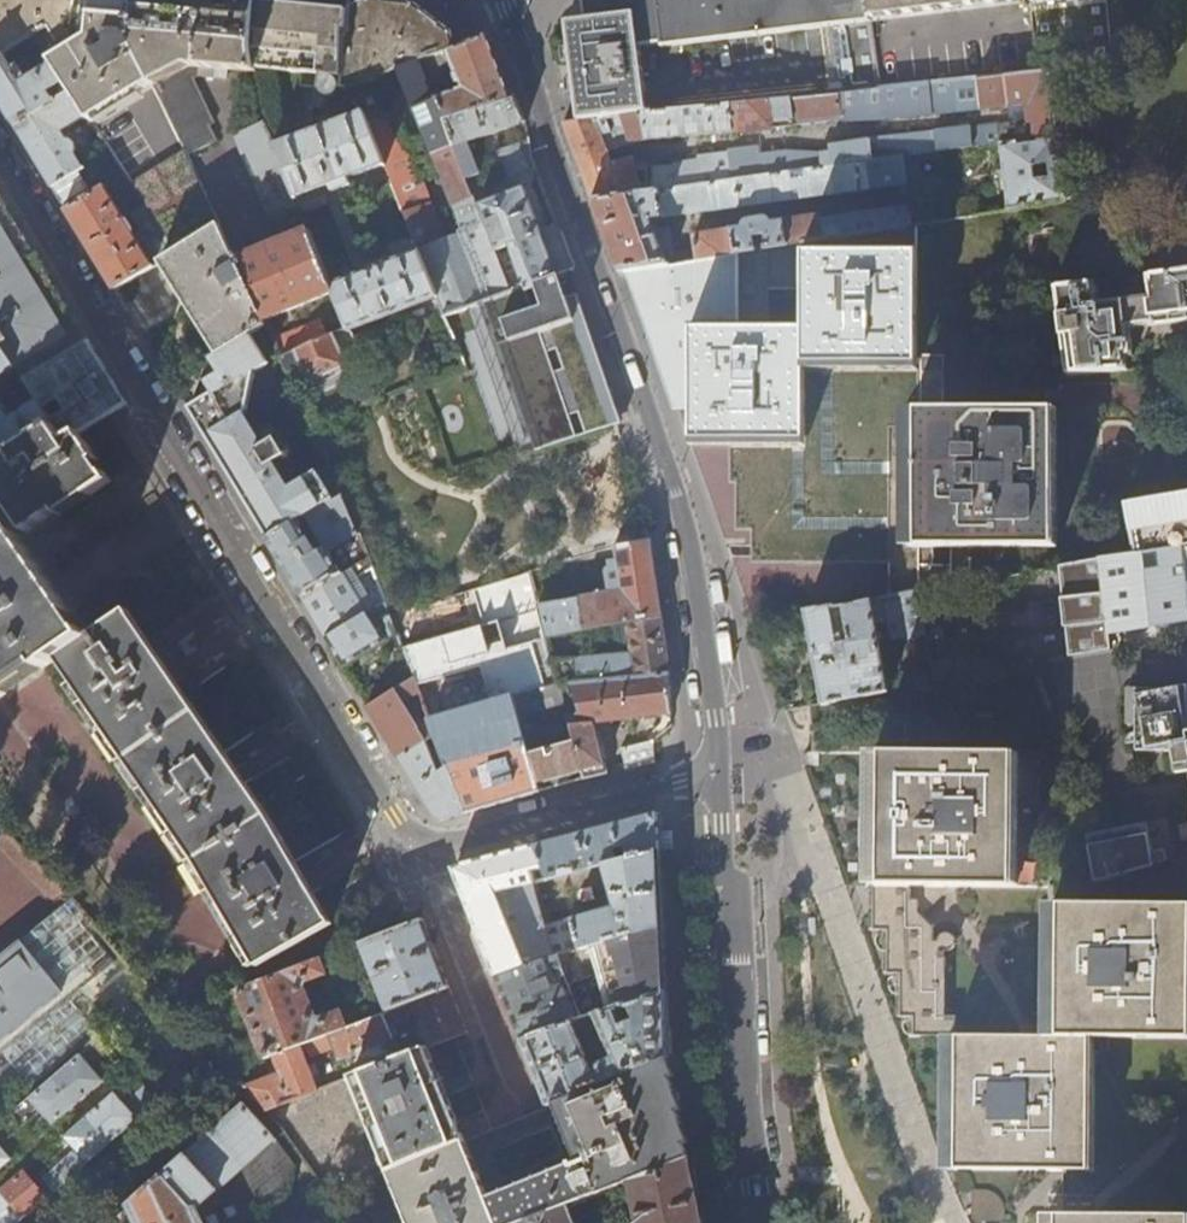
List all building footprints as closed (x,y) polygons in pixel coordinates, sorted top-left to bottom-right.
[(157,86),(153,78),(131,34),(134,33),(136,0),(0,0),(0,59),(4,56),(39,34),(46,29),(61,54),(51,60),(70,91),(86,115),(89,120),(157,86)] [(237,0),(136,0),(134,33),(131,34),(153,78),(157,86),(186,149),(190,156),(217,142),(210,126),(214,123),(193,79),(197,77),(212,78),(214,69),(255,73),(255,69),(254,66),(252,49),(258,2),(244,1),(237,0)] [(449,33),(410,3),(391,1),(379,0),(351,0),(349,10),(347,29),(342,29),(340,83),(344,83),(360,110),(365,118),(383,163),(415,243),(439,233),(397,127),(394,127),(371,80),(395,65),(401,80),(409,84),(405,89),(415,104),(419,124),(457,221),(463,219),(467,229),(417,249),(435,295),(444,316),(469,307),(512,291),(499,258),(496,249),(478,203),(476,196),(468,175),(465,176),(444,118),(434,97),(427,83),(416,60),(446,49),(455,46),(449,33)] [(870,16),(867,0),(582,0),(583,3),(584,18),(562,22),(568,59),(569,68),(571,77),(573,92),(576,111),(577,116),(579,122),(612,118),(624,117),(649,114),(640,45),(663,42),(664,45),(831,25),(840,93),(841,93),(880,88),(870,20),(870,16)] [(870,16),(1000,0),(867,0),(870,16)] [(1037,71),(1045,70),(1113,65),(1106,0),(1029,0),(1037,71)] [(274,3),(258,2),(252,49),(254,66),(255,69),(291,73),(300,74),(299,87),(317,89),(317,93),(318,95),(322,99),(325,100),(333,100),(337,96),(339,94),(339,91),(340,83),(342,29),(347,29),(349,10),(320,8),(274,3)] [(4,56),(0,59),(0,102),(15,126),(70,91),(51,60),(61,54),(46,29),(39,34),(46,45),(42,49),(50,62),(25,78),(19,68),(13,71),(4,56)] [(487,33),(455,46),(446,49),(416,60),(427,83),(455,73),(461,87),(434,97),(444,118),(510,94),(500,67),(487,33)] [(1053,135),(1045,70),(1037,71),(880,88),(841,93),(844,121),(1029,102),(1032,119),(1010,122),(1010,121),(933,132),(830,145),(831,150),(821,152),(787,153),(761,156),(761,149),(727,152),(728,154),(696,158),(697,160),(673,163),(673,164),(634,169),(631,159),(611,163),(607,152),(619,147),(612,118),(579,122),(563,124),(580,168),(592,199),(905,156),(1000,143),(1053,135)] [(60,130),(86,115),(70,91),(15,126),(40,168),(62,204),(88,186),(79,171),(86,167),(84,165),(82,166),(74,152),(76,148),(76,145),(75,142),(72,139),(69,138),(66,139),(60,130)] [(837,93),(649,114),(624,117),(630,144),(645,140),(646,141),(733,132),(840,120),(837,93)] [(510,94),(444,118),(465,176),(468,175),(476,196),(483,193),(485,189),(466,140),(524,121),(520,111),(513,94),(510,95),(510,94)] [(360,110),(274,144),(283,163),(296,197),(330,184),(333,191),(352,184),(349,177),(383,163),(365,118),(360,110)] [(154,132),(120,118),(105,152),(140,166),(154,132)] [(300,206),(296,197),(283,163),(274,144),(263,120),(234,136),(270,218),(300,206)] [(1053,135),(1000,143),(1009,209),(1062,200),(1053,135)] [(497,151),(507,175),(528,167),(527,164),(534,162),(532,156),(529,138),(497,151)] [(186,149),(129,182),(155,224),(174,252),(166,257),(224,352),(251,336),(267,326),(264,319),(237,259),(222,225),(190,156),(186,149)] [(908,184),(905,156),(592,199),(605,235),(619,273),(631,271),(740,253),(935,221),(933,209),(897,214),(896,206),(821,217),(820,214),(771,222),(768,220),(763,218),(756,218),(749,220),(742,226),(696,233),(698,250),(676,253),(672,227),(656,230),(652,219),(908,184)] [(73,222),(114,290),(118,288),(151,266),(132,233),(134,230),(128,219),(125,219),(105,184),(65,209),(73,222)] [(478,203),(496,249),(509,244),(516,261),(510,263),(507,255),(499,258),(512,291),(559,274),(574,268),(566,247),(558,225),(540,232),(522,186),(478,203)] [(2,345),(25,380),(90,341),(24,233),(0,193),(0,342),(2,345)] [(740,253),(740,321),(771,322),(772,289),(806,289),(807,253),(923,254),(922,367),(806,366),(805,434),(729,433),(729,483),(734,483),(734,529),(750,529),(750,562),(890,562),(889,578),(888,586),(888,598),(889,598),(978,581),(979,544),(905,544),(906,410),(998,409),(995,382),(997,382),(987,298),(986,298),(977,214),(935,221),(740,253)] [(160,261),(166,257),(174,252),(155,224),(143,233),(160,261)] [(309,228),(237,259),(264,319),(333,290),(330,283),(309,228)] [(417,249),(330,283),(333,290),(348,327),(348,329),(435,295),(417,249)] [(740,321),(740,253),(631,271),(637,288),(654,338),(677,402),(694,402),(697,321),(740,321)] [(806,322),(806,366),(922,367),(923,254),(807,253),(806,289),(806,322)] [(1151,277),(1153,298),(1099,305),(1097,284),(1058,289),(1069,375),(1131,370),(1129,357),(1136,356),(1133,328),(1186,321),(1186,272),(1151,277)] [(512,291),(469,307),(476,329),(492,324),(505,365),(489,370),(496,393),(513,388),(526,429),(510,434),(517,456),(595,432),(615,426),(609,408),(598,375),(601,374),(602,376),(603,375),(577,293),(567,297),(559,274),(512,291)] [(281,357),(327,336),(320,321),(273,340),(281,357)] [(693,433),(729,433),(805,434),(806,366),(806,322),(771,322),(740,321),(697,321),(694,402),(693,433)] [(492,324),(476,329),(489,370),(505,365),(492,324)] [(331,334),(327,336),(281,357),(286,369),(298,364),(307,384),(346,367),(331,334)] [(251,336),(224,352),(212,359),(221,374),(206,382),(214,394),(190,408),(218,453),(269,538),(333,500),(317,473),(284,493),(239,418),(246,414),(253,372),(267,364),(251,336)] [(108,372),(90,341),(25,380),(26,381),(37,398),(52,421),(65,440),(79,431),(109,413),(127,402),(108,372)] [(25,380),(2,345),(0,346),(0,378),(10,371),(19,385),(26,381),(25,380)] [(513,388),(496,393),(510,434),(526,429),(513,388)] [(52,421),(37,398),(10,417),(0,401),(0,458),(52,421)] [(1058,410),(998,409),(906,410),(905,544),(979,544),(1056,544),(1058,410)] [(79,431),(65,440),(52,421),(0,458),(0,699),(57,661),(200,867),(258,966),(331,922),(312,890),(374,864),(359,825),(293,858),(266,811),(260,804),(322,763),(301,730),(289,710),(224,752),(185,697),(252,648),(235,620),(219,594),(146,641),(126,613),(88,640),(14,533),(22,528),(27,533),(56,513),(59,516),(108,481),(95,461),(97,459),(79,431)] [(1131,502),(1140,551),(1100,559),(1113,629),(1171,619),(1186,616),(1186,491),(1131,502)] [(341,496),(333,500),(269,538),(266,540),(283,568),(301,597),(366,557),(341,496)] [(632,543),(616,546),(619,565),(610,566),(608,567),(606,570),(605,573),(608,589),(581,595),(581,596),(588,626),(620,620),(627,618),(661,614),(653,560),(650,540),(632,543)] [(346,580),(370,566),(366,557),(301,597),(315,621),(326,638),(377,607),(384,603),(378,587),(360,602),(346,580)] [(1074,655),(1116,647),(1114,636),(1113,629),(1100,559),(1065,565),(1068,596),(1066,597),(1069,626),(1071,626),(1074,655)] [(897,600),(904,638),(935,632),(928,594),(897,600)] [(539,605),(541,612),(546,635),(588,627),(588,626),(581,596),(539,605)] [(890,607),(889,598),(888,598),(835,608),(835,605),(806,611),(818,673),(824,703),(889,691),(873,610),(890,607)] [(377,607),(326,638),(343,667),(386,640),(374,618),(381,614),(377,607)] [(546,635),(541,612),(438,642),(403,652),(413,679),(419,692),(429,720),(435,735),(447,765),(465,813),(505,801),(538,792),(536,783),(512,698),(558,684),(552,660),(546,635)] [(627,618),(620,620),(621,637),(630,637),(632,653),(552,660),(558,684),(669,670),(664,638),(661,614),(627,618)] [(607,774),(593,722),(671,712),(669,670),(558,684),(512,698),(536,783),(560,776),(579,771),(583,779),(607,774)] [(402,703),(419,692),(413,679),(367,706),(394,750),(434,816),(440,820),(465,813),(447,765),(437,771),(425,741),(435,735),(429,720),(424,724),(420,718),(414,722),(402,703)] [(1170,682),(1170,686),(1140,685),(1138,747),(1175,748),(1175,752),(1174,752),(1177,770),(1186,769),(1186,682),(1170,682)] [(918,1036),(957,1036),(955,1016),(945,1016),(945,951),(946,951),(949,951),(952,949),(955,945),(955,940),(953,937),(950,934),(948,933),(943,934),(939,937),(937,941),(933,941),(933,929),(909,929),(909,887),(1049,887),(1051,753),(905,752),(905,723),(813,723),(813,738),(813,752),(882,752),(880,887),(880,903),(879,931),(892,931),(892,974),(905,974),(905,1017),(918,1018),(918,1036)] [(657,813),(534,846),(543,868),(548,879),(602,866),(659,851),(658,829),(657,813)] [(1172,863),(1166,837),(1158,838),(1156,833),(1154,824),(1089,835),(1099,883),(1153,868),(1172,863)] [(63,908),(66,905),(72,900),(0,827),(0,845),(63,908)] [(508,878),(543,868),(534,846),(464,864),(454,869),(472,914),(496,976),(523,965),(495,893),(511,889),(508,878)] [(659,851),(602,866),(613,907),(542,927),(530,884),(511,889),(495,893),(523,965),(662,928),(661,890),(659,851)] [(31,1019),(37,1026),(118,959),(88,927),(93,923),(72,900),(66,905),(63,908),(0,959),(0,1044),(31,1019)] [(957,1036),(956,1170),(1064,1170),(1064,1196),(1093,1197),(1094,1171),(1090,1171),(1091,1037),(1186,1038),(1186,905),(1059,904),(1058,1037),(957,1036)] [(387,1011),(449,987),(437,955),(423,921),(423,920),(359,944),(387,1011)] [(549,1029),(665,992),(664,959),(662,928),(523,965),(496,976),(510,1011),(522,1041),(549,1029)] [(327,1035),(343,1028),(338,1015),(321,1021),(312,1018),(300,988),(305,981),(323,976),(317,961),(240,990),(265,1059),(301,1045),(327,1035)] [(456,1006),(449,987),(387,1011),(343,1028),(327,1035),(337,1060),(350,1055),(353,1047),(364,1043),(370,1046),(391,1037),(388,1026),(409,1018),(406,1013),(415,1009),(429,1046),(466,1032),(456,1006)] [(661,1058),(668,1056),(666,1014),(665,992),(549,1029),(522,1041),(535,1073),(548,1106),(560,1101),(661,1058)] [(31,1019),(0,1044),(0,1057),(37,1026),(31,1019)] [(104,1036),(52,1081),(75,1106),(102,1083),(90,1068),(102,1058),(114,1047),(104,1036)] [(318,1091),(301,1045),(265,1059),(231,1073),(267,1111),(318,1091)] [(387,1172),(463,1141),(426,1048),(350,1078),(387,1172)] [(560,1101),(583,1158),(486,1198),(463,1141),(387,1172),(407,1222),(524,1222),(568,1206),(629,1181),(690,1159),(676,1127),(682,1124),(670,1094),(675,1091),(661,1058),(560,1101)] [(53,1126),(75,1106),(52,1081),(30,1100),(53,1126)] [(102,1105),(86,1119),(108,1144),(159,1099),(147,1085),(123,1106),(113,1095),(102,1105)] [(250,1212),(286,1198),(297,1167),(277,1141),(246,1105),(131,1206),(138,1222),(254,1222),(250,1212)] [(22,1107),(10,1118),(17,1126),(28,1116),(22,1107)] [(17,1126),(10,1118),(0,1126),(0,1142),(6,1137),(8,1139),(20,1129),(17,1126)] [(66,1181),(108,1144),(86,1119),(75,1128),(65,1138),(78,1154),(69,1159),(62,1151),(50,1163),(56,1170),(66,1181)] [(12,1161),(0,1147),(0,1172),(12,1161)] [(690,1159),(629,1181),(639,1222),(703,1222),(702,1217),(690,1159)] [(23,1218),(66,1181),(56,1170),(44,1181),(45,1181),(37,1188),(24,1174),(12,1184),(1,1194),(23,1218)] [(23,1218),(1,1194),(0,1195),(0,1222),(18,1222),(23,1218)] [(568,1206),(524,1222),(575,1222),(568,1206)] [(1057,1214),(1056,1222),(1186,1222),(1186,1215),(1057,1214)]
